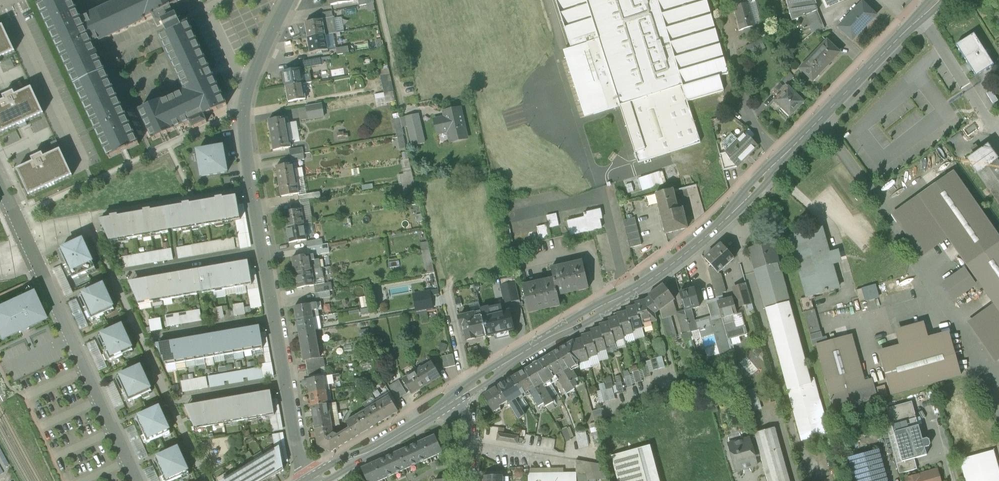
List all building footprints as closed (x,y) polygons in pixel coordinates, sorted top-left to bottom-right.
[(109,159),(140,145),(127,118),(93,44),(81,19),(72,0),(50,0),(38,5),(51,33),(50,33),(109,159)] [(87,16),(99,42),(153,17),(157,26),(163,23),(165,27),(167,31),(159,35),(185,91),(140,113),(151,137),(153,141),(179,129),(190,123),(193,130),(207,123),(204,116),(227,106),(188,22),(180,25),(178,21),(176,16),(175,16),(171,8),(188,0),(121,0),(87,16)] [(571,49),(587,44),(609,110),(620,106),(638,163),(701,143),(687,102),(724,91),(720,77),(729,74),(720,45),(707,0),(555,0),(571,49)] [(792,22),(807,15),(817,11),(818,11),(813,0),(786,0),(792,22)] [(751,3),(748,4),(754,26),(760,24),(754,2),(751,3)] [(862,3),(852,14),(855,17),(865,6),(862,3)] [(754,26),(748,4),(735,8),(739,22),(736,22),(739,31),(741,31),(744,30),(754,26)] [(839,27),(852,40),(875,16),(865,6),(855,17),(852,14),(839,27)] [(809,26),(812,34),(825,28),(817,11),(807,15),(811,25),(809,26)] [(93,44),(99,42),(87,16),(81,19),(93,44)] [(342,16),(334,17),(337,33),(345,31),(342,16)] [(321,20),(322,20),(325,35),(333,34),(337,33),(334,17),(333,17),(321,20)] [(308,38),(325,35),(322,20),(321,20),(305,23),(308,38)] [(744,30),(747,38),(763,33),(760,24),(754,26),(744,30)] [(0,27),(0,59),(15,52),(3,26),(0,27)] [(336,48),(333,34),(325,35),(328,50),(335,49),(335,48),(336,48)] [(974,34),(956,46),(976,77),(994,66),(974,34)] [(328,50),(325,35),(308,38),(311,53),(328,50)] [(746,47),(750,55),(765,48),(761,40),(746,47)] [(800,69),(813,82),(819,75),(840,53),(827,41),(800,69)] [(585,117),(609,110),(587,44),(571,49),(563,51),(585,117)] [(335,49),(336,56),(349,53),(348,46),(336,48),(335,48),(335,49)] [(303,62),(304,68),(322,65),(321,58),(303,62)] [(283,72),(286,87),(303,84),(302,76),(301,69),(283,72)] [(383,93),(393,90),(389,69),(379,71),(383,93)] [(781,80),(786,85),(794,77),(789,72),(781,80)] [(310,74),(302,76),(303,84),(312,83),(310,74)] [(306,99),(303,84),(286,87),(289,102),(306,99)] [(775,101),(790,116),(803,102),(786,86),(781,91),(783,93),(775,101)] [(0,102),(0,133),(1,134),(19,126),(20,129),(27,125),(26,122),(44,114),(32,88),(16,95),(14,92),(3,97),(5,100),(0,102)] [(998,101),(992,91),(986,94),(993,104),(998,101)] [(393,92),(385,93),(387,103),(395,102),(393,92)] [(387,106),(387,103),(385,93),(375,95),(377,107),(387,106)] [(306,106),(309,119),(324,116),(322,104),(306,106)] [(448,132),(451,143),(467,139),(460,108),(444,112),(445,118),(434,120),(438,134),(448,132)] [(408,126),(413,146),(425,144),(418,114),(406,117),(408,126)] [(400,118),(402,128),(408,126),(406,117),(400,118)] [(268,121),(271,136),(288,133),(287,124),(286,118),(268,121)] [(402,128),(400,118),(394,120),(400,150),(407,148),(402,128)] [(287,124),(288,133),(298,131),(297,122),(287,124)] [(974,123),(965,130),(968,135),(978,128),(974,123)] [(745,133),(751,139),(755,136),(753,133),(749,130),(745,133)] [(300,140),(298,131),(288,133),(290,142),(300,140)] [(290,142),(288,133),(271,136),(274,151),(291,148),(290,142)] [(745,133),(738,140),(726,153),(730,160),(737,167),(758,146),(751,139),(745,133)] [(724,146),(726,153),(738,140),(732,134),(723,142),(724,146)] [(968,160),(977,173),(997,159),(988,146),(968,160)] [(223,147),(197,151),(202,177),(227,172),(223,147)] [(290,150),(291,156),(303,154),(302,148),(290,150)] [(29,196),(73,176),(61,150),(44,157),(43,154),(32,159),(33,162),(17,170),(29,196)] [(720,155),(724,171),(737,167),(730,160),(726,153),(720,155)] [(305,160),(303,154),(291,156),(292,162),(305,160)] [(998,204),(998,162),(997,159),(977,173),(998,204)] [(276,167),(279,182),(296,179),(304,177),(302,168),(295,170),(294,164),(276,167)] [(676,167),(649,176),(653,189),(680,180),(676,167)] [(400,174),(402,184),(414,182),(412,172),(400,174)] [(967,265),(998,242),(998,238),(953,172),(919,196),(947,236),(967,265)] [(279,182),(280,189),(281,197),(299,194),(296,179),(279,182)] [(402,184),(407,207),(419,204),(415,184),(414,182),(402,184)] [(660,214),(678,209),(677,203),(674,190),(656,194),(660,214)] [(299,196),(300,202),(313,199),(312,194),(299,196)] [(895,212),(923,252),(947,236),(919,196),(895,212)] [(233,222),(236,221),(233,206),(238,205),(237,197),(223,200),(223,197),(216,199),(216,201),(191,205),(190,203),(183,204),(183,207),(170,209),(174,232),(182,230),(182,229),(199,225),(200,227),(215,225),(215,223),(232,220),(233,222)] [(241,220),(236,221),(241,248),(251,246),(244,204),(238,205),(241,220)] [(687,229),(682,208),(678,209),(660,214),(666,234),(687,229)] [(174,232),(170,209),(165,210),(169,233),(174,232)] [(284,213),(287,228),(304,225),(301,209),(284,213)] [(106,233),(110,241),(127,238),(128,240),(143,237),(143,235),(160,232),(161,234),(169,233),(165,210),(152,212),(151,210),(144,211),(144,214),(119,218),(118,216),(111,217),(111,219),(100,221),(104,230),(107,229),(107,232),(106,233)] [(568,222),(571,235),(601,228),(598,215),(601,214),(600,210),(585,214),(585,216),(586,218),(568,222)] [(557,214),(547,216),(550,228),(560,226),(557,214)] [(623,221),(630,248),(642,245),(635,218),(623,221)] [(307,240),(304,225),(287,228),(289,243),(307,240)] [(547,225),(537,227),(540,240),(550,237),(547,225)] [(791,238),(808,298),(808,297),(838,289),(831,264),(828,255),(821,230),(791,238)] [(177,249),(178,259),(234,249),(233,239),(177,249)] [(307,242),(308,248),(323,245),(322,239),(307,242)] [(773,243),(776,254),(785,251),(782,241),(781,239),(772,241),(772,243),(773,243)] [(83,240),(60,251),(73,279),(96,269),(83,240)] [(967,265),(994,304),(998,311),(998,242),(967,265)] [(419,245),(420,251),(429,250),(428,243),(419,245)] [(750,250),(755,269),(778,263),(776,254),(773,243),(772,243),(750,250)] [(328,244),(323,245),(308,248),(309,256),(310,255),(310,256),(314,255),(314,256),(329,253),(328,244)] [(712,267),(718,273),(734,259),(721,245),(705,259),(712,267)] [(122,258),(124,268),(173,260),(171,249),(122,258)] [(420,251),(425,274),(434,273),(432,263),(429,250),(420,251)] [(295,273),(312,270),(310,256),(310,255),(309,256),(292,258),(295,273)] [(314,255),(310,256),(312,270),(321,269),(319,260),(315,261),(314,256),(314,255)] [(522,286),(529,313),(560,306),(558,296),(574,292),(589,289),(583,261),(567,265),(551,268),(553,279),(522,286)] [(244,287),(247,286),(245,271),(249,271),(248,262),(247,263),(247,262),(242,262),(243,263),(231,265),(235,288),(244,287)] [(788,390),(811,384),(810,379),(799,340),(778,263),(755,269),(755,271),(788,390)] [(225,290),(235,288),(231,265),(221,267),(225,290)] [(214,292),(225,290),(221,267),(210,269),(214,292)] [(708,270),(711,278),(721,275),(718,273),(712,267),(708,270)] [(203,294),(214,292),(210,269),(198,271),(203,294)] [(321,269),(312,270),(314,280),(323,278),(321,269)] [(255,270),(249,271),(252,285),(247,286),(248,291),(259,289),(255,270)] [(315,286),(314,280),(312,270),(295,273),(297,289),(314,286),(315,286)] [(200,294),(203,294),(198,271),(196,272),(193,272),(197,295),(200,294)] [(939,286),(950,302),(971,287),(960,271),(939,286)] [(191,296),(197,295),(193,272),(180,274),(184,295),(191,294),(191,296)] [(184,297),(184,295),(180,274),(159,278),(162,301),(184,297)] [(711,278),(714,289),(724,286),(721,275),(711,278)] [(152,303),(162,301),(159,278),(148,280),(152,303)] [(139,305),(152,303),(148,280),(133,282),(138,293),(134,295),(137,302),(137,301),(139,305)] [(515,282),(501,286),(505,303),(519,300),(515,282)] [(314,286),(315,293),(329,291),(332,290),(331,283),(324,284),(315,286),(314,286)] [(660,310),(660,311),(673,301),(675,300),(663,284),(649,295),(650,297),(660,310)] [(862,288),(865,301),(880,297),(877,284),(862,288)] [(114,310),(103,285),(80,295),(91,320),(114,310)] [(726,292),(724,286),(714,289),(714,291),(715,295),(721,294),(726,292)] [(741,288),(746,305),(752,303),(749,292),(747,286),(741,288)] [(734,290),(739,307),(746,305),(741,288),(734,290)] [(248,291),(249,297),(260,295),(259,289),(248,291)] [(685,311),(692,309),(699,307),(694,289),(680,293),(685,311)] [(856,290),(859,302),(865,300),(862,289),(856,290)] [(429,290),(413,293),(416,311),(432,308),(429,290)] [(0,306),(0,338),(1,341),(24,330),(47,320),(33,291),(0,306)] [(329,291),(315,293),(317,300),(330,298),(329,291)] [(733,299),(723,301),(721,294),(715,295),(717,300),(718,303),(721,314),(722,318),(732,315),(737,314),(733,299)] [(650,297),(645,301),(654,314),(660,310),(650,297)] [(804,313),(812,311),(808,297),(808,298),(800,300),(804,313)] [(67,303),(79,331),(88,326),(76,299),(67,303)] [(707,302),(711,317),(695,322),(692,309),(685,311),(691,333),(699,331),(702,338),(714,334),(721,358),(732,355),(728,340),(725,331),(723,323),(722,318),(721,314),(718,303),(717,300),(714,300),(707,302)] [(262,307),(261,301),(250,303),(251,309),(262,307)] [(656,321),(654,314),(645,301),(641,304),(640,302),(635,304),(636,307),(642,328),(642,329),(644,328),(652,326),(651,322),(656,321)] [(671,317),(677,315),(677,313),(673,301),(660,311),(662,320),(671,317)] [(243,304),(233,306),(235,317),(245,315),(243,304)] [(297,320),(313,318),(312,311),(311,304),(294,307),(297,320)] [(502,304),(489,307),(491,315),(503,312),(502,304)] [(998,360),(998,311),(994,304),(971,320),(998,360)] [(489,307),(480,309),(487,336),(495,334),(496,339),(510,336),(509,331),(514,330),(509,311),(503,312),(491,315),(489,307)] [(632,331),(642,328),(636,307),(627,309),(627,312),(632,331)] [(476,339),(487,336),(480,309),(473,311),(473,314),(458,318),(461,330),(464,329),(467,341),(476,339)] [(804,313),(806,318),(816,315),(815,310),(812,311),(804,313)] [(200,311),(165,317),(167,328),(202,322),(200,311)] [(685,311),(677,313),(677,315),(684,340),(692,338),(691,333),(685,311)] [(417,313),(418,320),(428,318),(427,312),(417,313)] [(633,333),(632,331),(627,312),(618,315),(618,318),(623,336),(633,333)] [(725,331),(728,340),(747,335),(745,326),(736,328),(732,316),(732,315),(722,318),(723,323),(725,331)] [(806,318),(807,324),(818,321),(816,315),(806,318)] [(297,320),(299,334),(315,331),(321,330),(319,317),(313,318),(297,320)] [(676,337),(671,317),(662,320),(668,339),(676,337)] [(160,318),(150,320),(152,331),(162,329),(160,318)] [(624,339),(623,336),(618,318),(609,320),(610,323),(615,341),(624,339)] [(807,324),(809,329),(819,326),(818,321),(807,324)] [(615,344),(615,341),(610,323),(600,326),(601,329),(606,347),(615,344)] [(99,336),(110,361),(133,351),(131,347),(132,347),(122,326),(99,336)] [(809,329),(810,335),(821,332),(819,326),(809,329)] [(898,333),(903,349),(926,342),(922,326),(898,333)] [(249,329),(252,347),(262,345),(259,327),(249,329)] [(633,333),(635,340),(644,337),(642,329),(642,328),(632,331),(633,333)] [(240,331),(243,349),(252,347),(249,329),(240,331)] [(606,350),(606,347),(601,329),(591,331),(592,334),(597,352),(606,350)] [(230,333),(233,350),(243,349),(240,331),(230,333)] [(299,334),(301,348),(318,345),(315,331),(299,334)] [(260,333),(266,364),(272,363),(266,332),(260,333)] [(821,332),(810,335),(812,341),(823,338),(821,332)] [(220,334),(223,352),(233,350),(230,333),(220,334)] [(635,340),(633,333),(623,336),(624,339),(625,344),(635,341),(635,340)] [(211,336),(214,354),(223,352),(220,334),(211,336)] [(598,355),(597,352),(592,334),(582,337),(583,339),(588,358),(598,355)] [(950,335),(926,342),(903,349),(880,355),(891,395),(961,376),(950,335)] [(201,338),(204,355),(214,354),(211,336),(201,338)] [(836,411),(867,402),(862,384),(848,336),(817,345),(836,411)] [(191,339),(194,357),(204,355),(201,338),(191,339)] [(182,341),(185,359),(194,357),(191,339),(182,341)] [(583,339),(573,342),(579,362),(579,363),(589,361),(588,358),(583,339)] [(625,344),(624,339),(615,341),(615,344),(617,349),(626,346),(625,344)] [(85,345),(98,372),(107,368),(94,340),(85,345)] [(172,343),(175,360),(185,359),(182,341),(172,343)] [(553,354),(563,371),(568,368),(579,362),(573,342),(553,354)] [(157,345),(165,362),(175,360),(172,343),(157,345)] [(320,358),(318,345),(301,348),(304,361),(306,361),(320,358)] [(479,356),(477,346),(467,349),(469,359),(479,356)] [(598,355),(599,362),(609,359),(606,350),(597,352),(598,355)] [(441,357),(444,368),(455,366),(452,354),(441,357)] [(553,354),(539,362),(549,380),(559,374),(560,377),(559,380),(567,394),(574,390),(574,389),(563,371),(553,354)] [(599,362),(598,355),(588,358),(589,361),(591,367),(600,365),(599,362)] [(651,360),(654,371),(665,368),(662,357),(651,360)] [(306,361),(307,371),(321,368),(325,368),(323,358),(320,358),(306,361)] [(406,378),(417,371),(414,366),(413,361),(401,368),(406,378)] [(591,367),(589,361),(579,363),(581,370),(591,367)] [(539,362),(525,370),(544,403),(546,407),(553,402),(545,389),(541,388),(540,385),(549,380),(539,362)] [(261,365),(264,380),(274,378),(272,363),(261,365)] [(432,363),(417,371),(426,386),(440,377),(432,363)] [(643,369),(645,378),(651,377),(650,373),(648,366),(642,367),(643,369)] [(118,377),(129,402),(152,392),(150,388),(141,367),(132,371),(126,373),(118,377)] [(261,368),(247,370),(248,378),(249,381),(263,379),(263,375),(262,370),(261,368)] [(322,375),(321,368),(307,371),(308,377),(322,375)] [(570,371),(568,368),(563,371),(574,389),(578,387),(574,381),(578,379),(572,370),(570,371)] [(525,370),(512,378),(522,396),(531,391),(532,393),(531,395),(538,407),(544,403),(525,370)] [(244,382),(243,378),(242,371),(227,374),(229,381),(229,385),(244,382)] [(412,394),(426,386),(417,371),(406,378),(403,380),(412,394)] [(634,375),(636,383),(642,382),(641,379),(639,371),(633,372),(634,375)] [(225,385),(224,382),(223,374),(208,377),(209,384),(210,388),(225,385)] [(326,376),(324,377),(325,385),(333,384),(332,378),(327,379),(326,376)] [(624,378),(628,389),(633,387),(632,384),(630,376),(624,378)] [(181,382),(183,393),(208,388),(206,377),(181,382)] [(324,377),(307,380),(308,387),(309,394),(326,391),(325,385),(324,377)] [(499,386),(508,402),(518,419),(519,419),(525,415),(518,403),(515,403),(514,401),(522,396),(512,378),(499,386)] [(388,385),(396,398),(406,392),(398,379),(390,384),(388,385)] [(616,383),(619,395),(624,393),(623,390),(621,382),(616,383)] [(872,382),(862,384),(867,402),(877,399),(874,389),(872,382)] [(788,390),(796,422),(808,419),(810,426),(827,422),(820,400),(815,383),(811,384),(788,390)] [(500,407),(508,402),(499,386),(483,396),(495,415),(502,411),(500,407)] [(681,386),(675,388),(679,401),(685,399),(681,386)] [(874,389),(877,399),(888,396),(885,386),(874,389)] [(612,388),(607,390),(610,401),(616,399),(615,396),(612,388)] [(673,402),(679,401),(675,388),(669,390),(670,391),(673,402)] [(756,389),(746,391),(751,411),(761,408),(756,389)] [(604,403),(610,401),(607,390),(601,391),(604,403)] [(328,404),(328,402),(326,391),(309,394),(311,407),(328,404)] [(664,393),(667,404),(673,402),(670,391),(664,393)] [(266,417),(270,416),(267,401),(272,400),(271,392),(237,398),(241,421),(249,420),(248,418),(266,415),(266,417)] [(389,396),(377,403),(386,418),(398,411),(389,396)] [(233,423),(241,421),(237,398),(203,404),(207,427),(215,426),(215,424),(232,421),(233,423)] [(278,399),(272,400),(275,416),(270,416),(272,431),(283,429),(278,399)] [(887,409),(894,433),(919,426),(912,402),(887,409)] [(375,425),(386,418),(377,403),(366,410),(375,425)] [(199,429),(207,427),(203,404),(188,407),(193,418),(191,419),(194,428),(199,427),(199,429)] [(313,416),(330,413),(329,406),(328,404),(311,407),(313,416)] [(137,418),(148,443),(170,433),(169,430),(159,408),(139,417),(137,418)] [(607,421),(605,415),(604,409),(592,412),(594,418),(595,423),(607,421)] [(364,432),(375,425),(366,410),(355,417),(364,432)] [(336,412),(330,413),(332,424),(338,422),(336,412)] [(332,427),(332,424),(330,413),(313,416),(315,430),(332,427)] [(519,419),(522,424),(528,420),(525,415),(519,419)] [(349,441),(364,432),(355,417),(346,422),(350,429),(344,432),(349,441)] [(830,434),(827,422),(810,426),(808,419),(796,422),(802,441),(830,434)] [(950,427),(960,460),(983,454),(973,420),(950,427)] [(922,440),(919,426),(894,433),(902,462),(914,459),(927,455),(925,448),(929,447),(930,445),(929,440),(927,439),(922,440)] [(330,452),(349,441),(344,432),(338,436),(333,433),(332,427),(315,430),(318,446),(330,452)] [(596,428),(590,429),(594,446),(601,444),(596,428)] [(768,480),(790,480),(775,428),(755,434),(768,480)] [(572,440),(567,429),(562,431),(567,443),(572,440)] [(586,430),(576,433),(580,449),(589,447),(589,441),(586,430)] [(272,435),(275,451),(280,448),(283,463),(289,462),(283,433),(272,435)] [(497,441),(518,444),(519,437),(498,434),(497,441)] [(534,447),(548,450),(551,438),(537,435),(534,447)] [(434,436),(423,441),(430,458),(442,453),(434,436)] [(750,439),(755,456),(760,455),(755,437),(750,439)] [(728,445),(736,472),(757,466),(755,456),(750,439),(728,445)] [(418,463),(430,458),(423,441),(411,447),(418,463)] [(618,480),(660,480),(650,446),(612,456),(618,480)] [(406,469),(418,463),(411,447),(398,452),(406,469)] [(266,456),(265,457),(276,475),(281,472),(281,471),(284,469),(283,463),(280,448),(275,451),(266,456)] [(165,480),(172,480),(189,473),(178,449),(155,459),(165,480)] [(856,480),(887,480),(879,451),(850,460),(856,480)] [(965,480),(998,480),(998,471),(993,451),(983,454),(960,460),(965,480)] [(394,475),(406,469),(398,452),(386,458),(394,475)] [(271,478),(276,475),(265,457),(263,457),(264,458),(257,461),(256,462),(267,480),(270,478),(271,478)] [(382,480),(394,475),(386,458),(374,463),(382,480)] [(896,464),(899,474),(917,469),(914,459),(902,462),(896,464)] [(576,473),(577,480),(595,480),(610,479),(606,464),(587,462),(576,460),(576,473)] [(267,480),(256,462),(254,463),(255,463),(249,467),(248,467),(247,467),(255,480),(265,480),(267,480)] [(382,480),(374,463),(362,469),(367,480),(380,480),(382,480)] [(148,480),(159,480),(152,467),(143,471),(148,480)] [(247,467),(246,468),(240,472),(239,472),(238,473),(243,480),(255,480),(247,467)] [(907,480),(940,480),(937,470),(907,479),(907,480)] [(238,473),(237,474),(231,477),(229,478),(231,480),(243,480),(238,473)]
